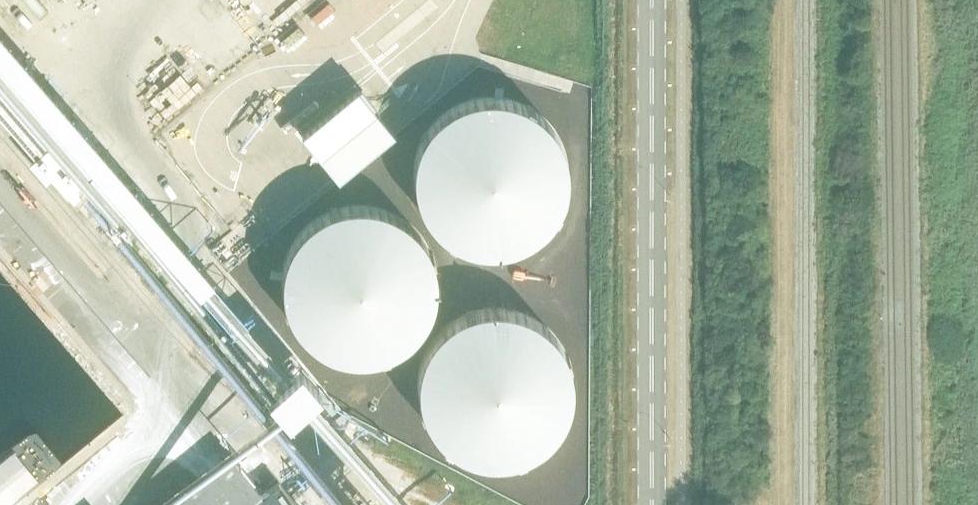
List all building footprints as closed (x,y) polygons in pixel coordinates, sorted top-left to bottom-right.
[(569,168),(563,144),(549,123),(530,108),(506,99),(481,98),(455,106),(433,122),(418,145),(412,171),(415,198),(427,223),(446,242),(471,253),(498,255),(522,249),(543,236),(559,216),(568,193),(569,168)] [(434,276),(427,252),(414,231),(394,216),(371,207),(346,206),(320,214),(298,230),(283,253),(276,279),(279,306),(291,331),(311,350),(336,361),(363,363),(387,357),(408,343),(424,324),(433,301),(434,276)] [(573,380),(566,356),(553,335),(533,320),(510,311),(485,310),(459,318),(437,334),(422,357),(415,383),(418,410),(430,435),(450,454),(475,465),(502,467),(526,461),(547,447),(563,428),(572,405),(573,380)] [(233,457),(174,504),(300,504),(281,482),(265,491),(264,493),(234,456),(233,457)]
